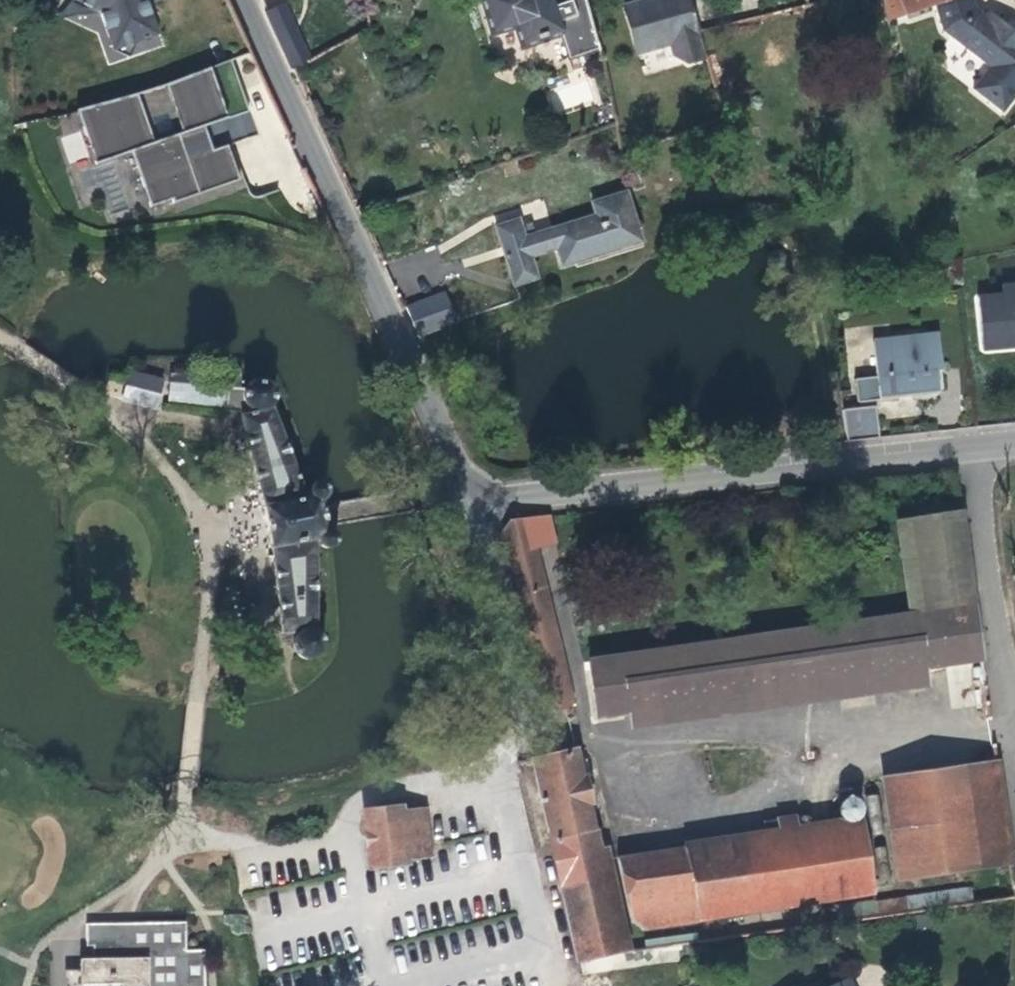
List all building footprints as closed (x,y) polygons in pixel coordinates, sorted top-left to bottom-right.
[(69,2),(101,16),(112,55),(137,47),(159,39),(146,1),(140,1),(140,0),(70,0),(69,2)] [(534,70),(598,50),(582,0),(470,0),(463,2),(481,60),(532,71),(534,70)] [(704,59),(695,32),(685,0),(674,0),(659,4),(658,0),(649,0),(622,9),(636,54),(670,45),(672,56),(687,64),(704,59)] [(695,32),(762,16),(758,0),(731,0),(717,4),(715,0),(685,0),(695,32)] [(878,0),(884,24),(899,19),(935,6),(950,0),(879,0),(878,0)] [(935,6),(943,31),(988,72),(970,94),(1000,117),(1014,98),(1014,37),(988,16),(984,22),(974,14),(969,0),(950,0),(935,6)] [(287,70),(289,69),(306,60),(277,1),(258,7),(287,70)] [(137,47),(112,55),(128,63),(137,47)] [(102,107),(76,112),(93,169),(131,157),(139,184),(147,212),(170,206),(171,210),(241,191),(234,170),(229,154),(210,161),(203,136),(248,122),(233,69),(177,87),(102,107)] [(558,108),(595,101),(590,79),(554,86),(558,108)] [(234,170),(241,191),(244,190),(238,170),(233,153),(229,154),(234,170)] [(558,267),(637,242),(623,195),(588,206),(592,218),(535,235),(531,225),(518,231),(515,221),(494,229),(509,279),(530,273),(527,260),(553,251),(558,267)] [(996,287),(997,295),(971,298),(976,349),(1014,345),(1014,285),(996,287)] [(441,295),(403,309),(415,338),(453,324),(441,295)] [(850,406),(852,406),(872,404),(932,397),(930,374),(935,374),(931,336),(866,344),(870,381),(847,383),(850,406)] [(122,401),(158,409),(165,378),(129,369),(122,401)] [(249,388),(242,393),(237,392),(237,373),(209,369),(207,376),(169,370),(164,398),(215,408),(215,413),(239,416),(271,552),(282,638),(292,638),(291,646),(296,658),(305,661),(316,659),(321,651),(321,645),(315,633),(317,552),(323,556),(332,556),(336,551),(337,543),(336,540),(333,536),(324,533),(318,508),(323,506),(328,500),(328,492),(326,488),(318,482),(313,484),(305,489),(270,408),(270,397),(269,394),(261,388),(255,387),(249,388)] [(852,406),(853,412),(868,410),(874,410),(872,404),(852,406)] [(853,412),(835,414),(840,446),(872,442),(868,410),(853,412)] [(595,722),(979,664),(958,514),(908,521),(919,612),(586,665),(595,722)] [(496,532),(541,712),(547,710),(549,715),(571,710),(530,555),(553,551),(548,519),(498,525),(500,530),(496,532)] [(578,960),(619,953),(575,752),(532,762),(578,960)] [(893,869),(1005,853),(993,764),(881,783),(893,869)] [(393,809),(399,860),(426,856),(421,806),(393,809)] [(399,863),(399,860),(393,809),(392,807),(362,810),(367,866),(399,863)] [(861,827),(615,863),(627,922),(641,930),(870,898),(861,827)] [(837,924),(973,905),(972,893),(837,911),(837,924)] [(200,953),(184,953),(184,923),(181,923),(83,926),(83,947),(88,947),(89,970),(70,971),(71,985),(200,985),(200,953)] [(58,970),(48,970),(48,985),(59,985),(58,970)] [(40,971),(31,972),(32,985),(40,985),(40,971)] [(846,975),(821,985),(850,985),(846,975)]
